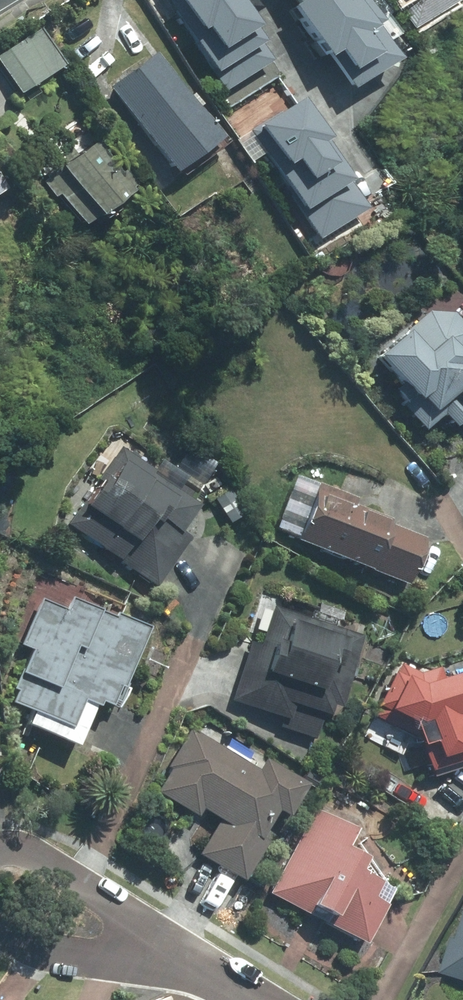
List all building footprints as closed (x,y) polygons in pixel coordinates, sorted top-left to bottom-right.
[(165,22),(174,16),(211,72),(225,62),(217,49),(250,28),(231,0),(151,0),(165,22)] [(370,57),(358,38),(367,33),(347,0),(302,0),(287,9),(319,61),(329,54),(341,74),(370,57)] [(459,0),(398,0),(416,28),(459,0)] [(38,24),(0,46),(0,75),(14,98),(64,68),(38,24)] [(151,57),(107,95),(174,175),(219,137),(151,57)] [(297,215),(316,243),(367,210),(288,90),(230,128),(251,160),(258,155),(297,215)] [(74,228),(131,188),(92,133),(35,174),(74,228)] [(450,313),(425,310),(373,356),(408,397),(395,409),(419,437),(439,419),(450,431),(462,419),(462,328),(450,313)] [(185,529),(200,507),(113,448),(62,524),(154,587),(191,533),(185,529)] [(356,497),(315,481),(292,541),(403,585),(423,534),(352,505),(356,497)] [(21,728),(70,748),(89,707),(101,713),(141,629),(73,596),(66,610),(40,598),(16,647),(26,653),(2,703),(27,715),(21,728)] [(288,732),(316,740),(326,706),(335,709),(358,633),(274,607),(263,643),(250,639),(230,704),(291,722),(288,732)] [(439,675),(436,669),(419,672),(400,662),(372,715),(414,738),(427,773),(462,760),(462,735),(460,728),(462,727),(462,670),(439,675)] [(215,820),(196,854),(242,880),(263,842),(258,839),(273,813),(285,819),(306,781),(267,759),(261,772),(243,762),(248,753),(228,742),(224,749),(186,729),(164,768),(168,771),(155,794),(195,817),(199,811),(215,820)] [(375,879),(354,869),(360,858),(342,848),(351,830),(310,808),(263,897),(359,948),(382,905),(366,896),(375,879)] [(462,941),(452,939),(441,979),(462,985),(462,937),(462,941)]
